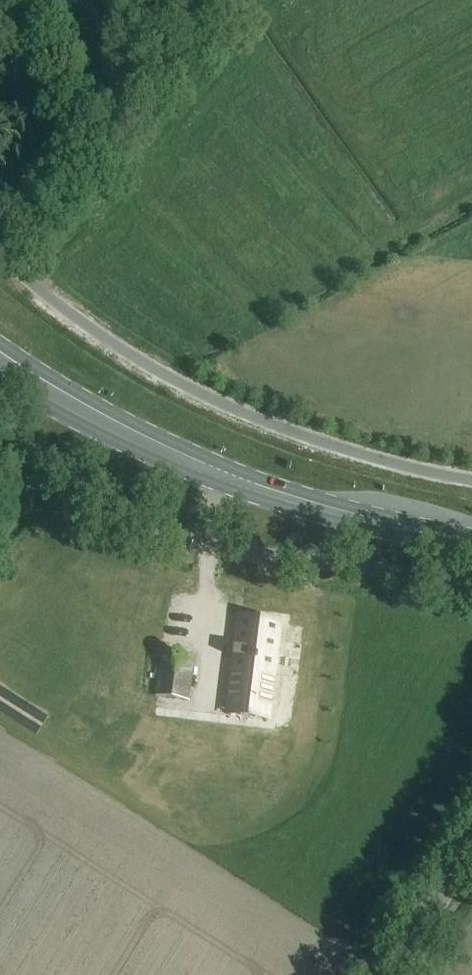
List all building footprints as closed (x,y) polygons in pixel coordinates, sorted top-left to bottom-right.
[(230,700),(228,716),(231,716),(233,700),(267,705),(265,720),(268,721),(270,705),(280,624),(240,619),(230,700)] [(208,676),(178,673),(174,719),(203,723),(208,676)]
